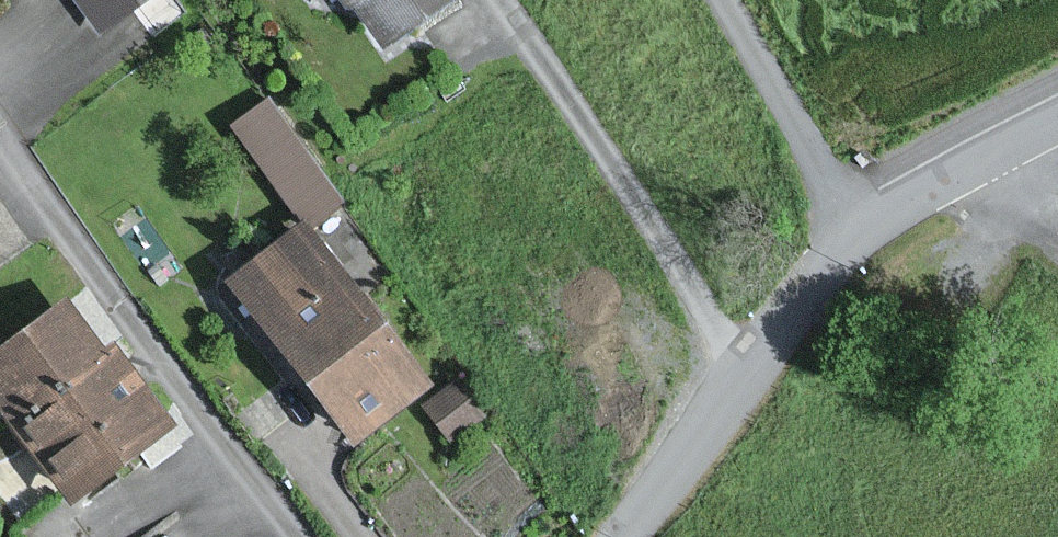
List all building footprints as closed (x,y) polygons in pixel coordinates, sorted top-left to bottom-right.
[(102,34),(142,0),(74,0),(102,34)] [(347,11),(357,3),(390,45),(447,0),(339,0),(347,11)] [(430,385),(303,227),(227,288),(353,446),(430,385)] [(59,306),(0,351),(0,415),(72,508),(176,428),(112,345),(98,356),(59,306)] [(478,422),(450,388),(418,413),(446,447),(478,422)]
